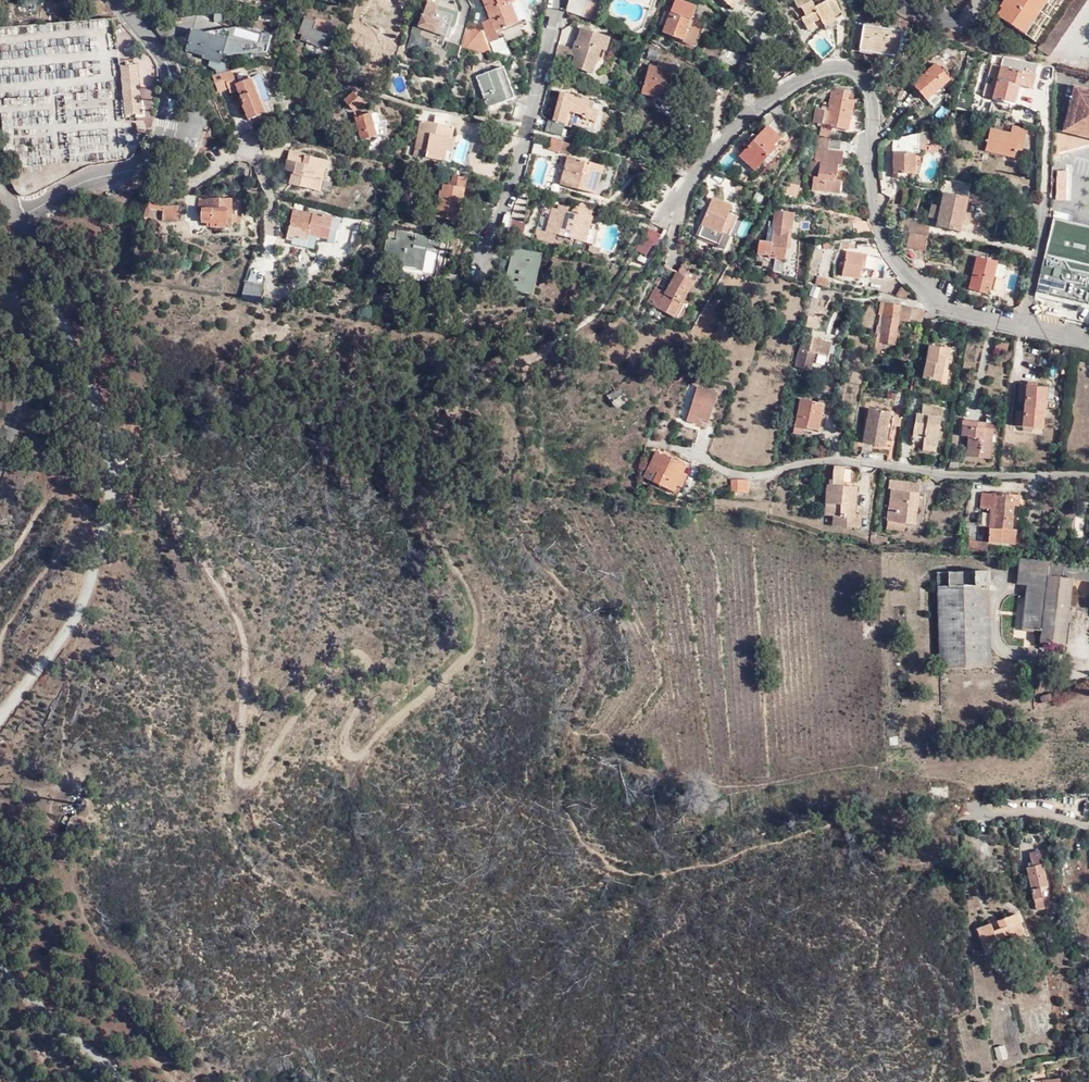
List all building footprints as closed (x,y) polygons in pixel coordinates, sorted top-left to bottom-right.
[(359,11),(385,19),(390,0),(362,0),(359,11)] [(416,20),(434,25),(437,15),(437,14),(440,5),(425,0),(413,0),(406,17),(416,20)] [(477,8),(470,11),(472,14),(479,32),(486,30),(483,22),(507,11),(503,0),(474,0),(477,8)] [(511,0),(503,0),(507,11),(514,9),(511,0)] [(568,11),(600,22),(606,6),(588,0),(572,0),(568,11)] [(795,5),(799,14),(808,10),(814,6),(816,10),(829,4),(833,1),(833,0),(792,0),(795,5)] [(989,3),(1020,26),(1039,0),(991,0),(989,3)] [(1033,35),(1045,44),(1076,0),(1057,0),(1033,35)] [(748,11),(740,2),(735,7),(743,15),(748,11)] [(830,7),(829,4),(816,10),(816,11),(818,14),(830,7)] [(486,30),(479,32),(483,44),(498,45),(493,32),(512,24),(507,11),(483,22),(486,30)] [(807,34),(827,32),(824,11),(818,14),(816,11),(799,25),(807,34)] [(468,16),(458,14),(450,36),(449,40),(468,44),(473,46),(475,34),(468,16)] [(475,34),(479,32),(472,14),(468,16),(475,34)] [(889,45),(893,21),(855,14),(851,38),(889,45)] [(406,17),(404,16),(399,28),(413,33),(416,20),(406,17)] [(221,26),(186,17),(180,39),(200,43),(199,46),(216,50),(221,26)] [(569,41),(567,49),(564,58),(585,64),(593,38),(588,37),(592,23),(570,18),(567,30),(571,32),(569,41)] [(305,25),(294,20),(288,37),(292,38),(290,45),(318,53),(323,39),(302,33),(305,25)] [(675,20),(670,32),(679,35),(684,23),(675,20)] [(588,37),(593,38),(596,39),(599,26),(592,23),(588,37)] [(449,40),(450,36),(440,33),(435,54),(445,56),(449,40)] [(727,41),(715,35),(709,47),(721,54),(727,41)] [(477,52),(479,47),(473,46),(468,44),(467,49),(477,52)] [(645,59),(638,56),(628,82),(646,88),(657,58),(647,55),(645,59)] [(501,88),(490,58),(465,68),(477,98),(501,88)] [(950,79),(936,63),(913,83),(927,99),(950,79)] [(233,79),(226,65),(202,77),(208,91),(219,86),(222,92),(230,88),(234,96),(230,98),(232,104),(238,102),(246,116),(269,104),(252,70),(233,79)] [(1001,67),(993,98),(1013,104),(1018,84),(1031,88),(1035,74),(1019,70),(1019,72),(1001,67)] [(120,73),(120,81),(134,80),(134,72),(120,73)] [(704,83),(696,76),(690,82),(699,90),(704,83)] [(134,80),(120,81),(122,107),(136,107),(134,80)] [(1076,84),(1065,130),(1088,137),(1088,88),(1076,84)] [(357,94),(348,85),(338,94),(347,103),(357,94)] [(824,125),(832,126),(848,130),(850,119),(854,101),(848,100),(850,92),(847,90),(836,88),(831,91),(829,103),(827,110),(821,109),(815,108),(813,121),(824,124),(824,125)] [(593,98),(564,90),(556,118),(573,122),(576,111),(587,114),(586,118),(600,121),(604,108),(591,105),(593,98)] [(507,117),(511,101),(493,96),(489,113),(507,117)] [(974,96),(970,111),(979,113),(983,99),(974,96)] [(444,108),(416,101),(406,143),(434,150),(439,128),(444,129),(446,117),(443,116),(444,108)] [(364,106),(349,110),(355,133),(370,129),(367,117),(374,116),(371,104),(364,106)] [(771,111),(784,118),(790,113),(781,104),(771,111)] [(821,124),(819,134),(830,137),(832,126),(824,125),(821,124)] [(780,138),(767,126),(739,156),(755,170),(776,148),(776,147),(774,145),(780,138)] [(1012,133),(991,128),(986,150),(1014,157),(1016,149),(1021,150),(1026,129),(1013,126),(1012,133)] [(439,128),(434,150),(442,152),(447,130),(444,129),(439,128)] [(547,130),(537,128),(535,139),(545,141),(547,130)] [(551,143),(554,132),(547,130),(545,141),(551,143)] [(929,130),(919,133),(919,144),(929,144),(929,141),(929,130)] [(136,133),(123,135),(124,151),(130,150),(135,143),(136,133)] [(919,133),(893,138),(893,173),(914,173),(914,153),(919,152),(919,144),(919,133)] [(830,138),(828,149),(839,151),(841,139),(830,138)] [(914,153),(914,173),(920,173),(925,152),(942,152),(937,141),(929,141),(929,144),(919,144),(919,152),(914,153)] [(278,156),(286,158),(281,177),(311,184),(318,154),(298,149),(299,148),(281,144),(278,156)] [(579,171),(585,172),(588,158),(566,153),(561,151),(551,148),(545,176),(576,183),(579,171)] [(776,148),(755,170),(751,174),(755,178),(780,151),(776,148)] [(842,165),(844,151),(839,151),(828,149),(816,148),(814,160),(810,159),(807,180),(813,181),(812,190),(840,193),(846,194),(848,173),(842,172),(841,180),(834,179),(835,176),(837,176),(838,164),(842,165)] [(286,158),(278,156),(277,164),(284,165),(286,158)] [(582,185),(585,172),(579,171),(576,183),(582,185)] [(656,187),(659,179),(643,172),(640,181),(656,187)] [(653,195),(656,187),(640,181),(637,189),(653,195)] [(524,196),(530,197),(532,187),(526,186),(524,196)] [(650,203),(653,195),(637,189),(634,198),(650,203)] [(196,213),(205,213),(210,214),(210,219),(225,219),(225,214),(226,191),(194,190),(193,204),(196,204),(196,213)] [(235,191),(226,191),(225,214),(235,215),(235,191)] [(960,231),(967,197),(945,192),(941,206),(931,204),(929,217),(939,219),(937,226),(960,231)] [(157,196),(157,205),(174,205),(174,201),(174,197),(157,196)] [(731,205),(713,198),(701,225),(702,225),(697,236),(725,248),(738,217),(728,213),(731,205)] [(567,199),(566,205),(579,210),(581,203),(567,199)] [(421,200),(419,207),(429,210),(431,203),(421,200)] [(1064,200),(1052,200),(1052,213),(1063,213),(1064,200)] [(174,201),(174,205),(174,210),(186,211),(186,201),(174,201)] [(564,208),(541,201),(534,225),(544,228),(580,239),(586,220),(577,217),(579,210),(566,205),(564,208)] [(301,228),(321,232),(325,213),(288,204),(281,234),(286,236),(287,232),(291,233),(289,241),(297,242),(299,234),(301,228)] [(771,258),(784,260),(786,249),(788,232),(788,229),(792,229),(794,213),(775,210),(772,226),(769,225),(766,241),(760,240),(758,254),(766,255),(765,261),(770,262),(771,258)] [(1088,305),(1088,230),(1085,229),(1054,217),(1036,292),(1088,305)] [(1054,217),(1085,229),(1088,230),(1088,226),(1054,217)] [(873,234),(869,221),(852,218),(854,232),(873,234)] [(904,218),(901,230),(909,232),(927,236),(928,236),(931,223),(904,218)] [(418,226),(382,219),(374,252),(411,261),(418,226)] [(534,225),(525,223),(522,232),(542,238),(544,228),(534,225)] [(927,236),(909,232),(907,247),(924,250),(927,236)] [(500,245),(493,279),(514,284),(521,249),(500,245)] [(866,255),(847,251),(847,253),(844,266),(843,275),(859,278),(861,268),(864,269),(866,255)] [(837,265),(844,266),(847,253),(841,252),(838,257),(837,265)] [(977,256),(969,289),(982,292),(983,287),(991,289),(998,261),(977,256)] [(667,264),(656,284),(653,289),(647,285),(641,296),(664,308),(673,291),(687,268),(682,265),(683,263),(672,257),(668,265),(667,264)] [(902,276),(897,271),(889,284),(902,287),(904,283),(904,281),(902,276)] [(817,276),(815,284),(826,286),(828,278),(817,276)] [(653,289),(656,284),(645,279),(637,294),(641,296),(647,285),(653,289)] [(234,280),(231,295),(248,298),(250,283),(234,280)] [(682,296),(673,291),(664,308),(673,313),(682,296)] [(861,316),(858,337),(861,338),(859,352),(863,353),(864,348),(869,349),(871,329),(885,332),(889,307),(914,312),(916,301),(868,291),(865,312),(864,312),(864,317),(861,316)] [(1041,310),(1038,304),(1032,308),(1035,314),(1041,310)] [(802,315),(794,314),(793,323),(801,324),(802,315)] [(909,323),(901,321),(899,335),(907,336),(909,323)] [(794,330),(788,355),(803,358),(805,347),(819,350),(820,335),(794,330)] [(999,333),(987,330),(985,338),(998,341),(999,333)] [(916,367),(934,371),(936,357),(940,358),(942,348),(935,347),(936,336),(922,333),(916,367)] [(364,339),(354,337),(352,348),(362,349),(364,339)] [(803,358),(788,355),(787,362),(802,364),(803,358)] [(1010,420),(1036,425),(1043,382),(1017,378),(1015,394),(1021,395),(1019,405),(1012,404),(1010,420)] [(699,413),(707,385),(686,379),(677,413),(688,416),(690,411),(699,413)] [(814,398),(790,394),(784,419),(793,421),(809,424),(814,398)] [(877,434),(880,415),(882,399),(862,396),(856,432),(877,434)] [(913,433),(928,435),(932,397),(913,396),(912,404),(906,404),(903,428),(913,429),(913,433)] [(953,424),(950,443),(973,447),(978,417),(966,415),(967,410),(950,407),(948,422),(953,424)] [(793,421),(784,419),(783,426),(792,428),(793,421)] [(927,440),(928,435),(913,433),(913,429),(903,428),(903,433),(906,433),(906,438),(927,440)] [(668,476),(673,464),(675,458),(646,445),(639,461),(646,464),(643,474),(665,485),(668,476)] [(845,477),(832,476),(834,457),(825,457),(824,469),(821,469),(820,475),(817,475),(815,505),(823,506),(822,515),(848,517),(849,508),(843,508),(845,477)] [(677,467),(673,464),(668,476),(672,479),(677,467)] [(910,485),(908,484),(899,483),(900,474),(882,472),(880,480),(883,481),(879,512),(897,514),(906,515),(910,485)] [(738,486),(738,473),(722,473),(721,485),(738,486)] [(899,483),(908,484),(909,475),(900,474),(899,483)] [(983,503),(980,535),(1007,539),(1009,523),(1005,523),(1007,503),(1011,503),(1012,488),(975,484),(973,502),(983,503)] [(897,514),(879,512),(878,521),(896,523),(897,514)] [(968,548),(979,549),(980,535),(969,534),(968,548)] [(1070,558),(1043,555),(1017,553),(1016,580),(1024,580),(1021,625),(1039,626),(1038,639),(1064,642),(1065,619),(1069,575),(1070,558)] [(987,580),(987,566),(936,567),(937,580),(987,580)] [(987,580),(937,580),(939,663),(989,663),(987,580)] [(1063,690),(1051,695),(1053,702),(1065,697),(1063,690)] [(1021,860),(1030,902),(1039,901),(1035,880),(1042,878),(1034,843),(1022,845),(1026,858),(1021,860)] [(1011,908),(997,913),(999,920),(993,922),(986,925),(983,917),(970,922),(978,946),(992,942),(990,935),(1003,930),(1007,941),(1021,936),(1011,908)] [(999,920),(997,913),(991,915),(993,922),(999,920)] [(994,945),(1007,941),(1003,930),(990,935),(992,942),(994,945)] [(994,1056),(993,1044),(982,1045),(983,1057),(994,1056)] [(1037,1073),(1037,1077),(1030,1077),(1030,1081),(1052,1081),(1052,1072),(1037,1073)]
